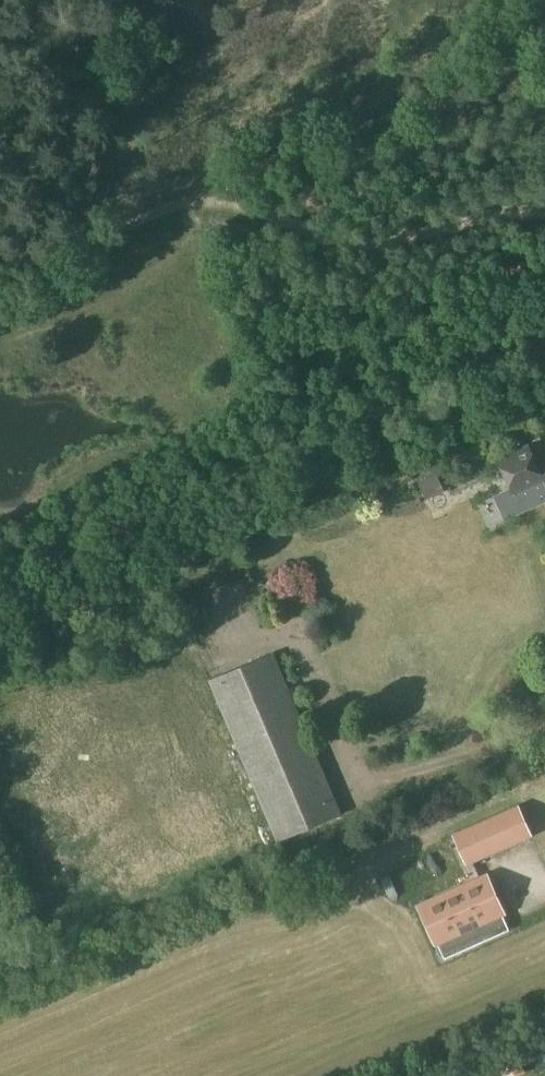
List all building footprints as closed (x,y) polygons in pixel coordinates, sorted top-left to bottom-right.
[(542,486),(544,485),(544,472),(532,442),(497,458),(513,496),(541,484),(542,486)] [(451,510),(458,524),(503,503),(497,489),(451,510)] [(342,814),(274,652),(209,679),(275,842),(342,814)] [(454,834),(467,864),(483,857),(531,836),(518,806),(470,827),(454,834)] [(496,914),(500,912),(486,880),(422,908),(437,940),(441,938),(445,948),(501,924),(496,914)]
